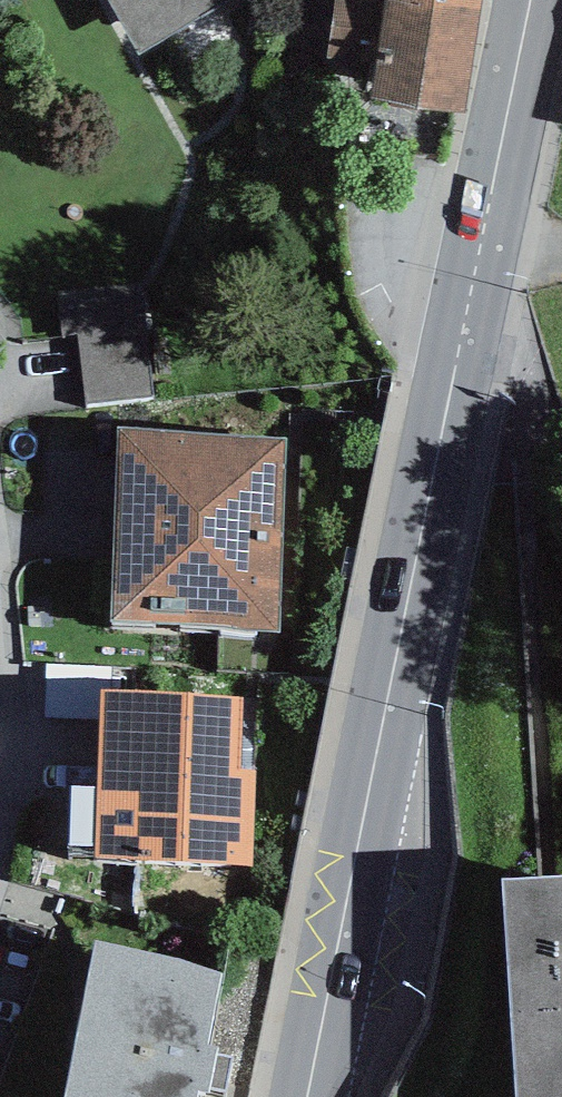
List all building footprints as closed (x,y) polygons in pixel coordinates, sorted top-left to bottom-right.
[(152,49),(239,0),(128,0),(152,49)] [(379,104),(474,115),(493,0),(394,0),(379,104)] [(127,457),(122,644),(280,645),(289,456),(127,457)] [(113,711),(112,863),(242,870),(252,720),(113,711)] [(501,920),(521,1096),(561,1096),(561,908),(501,920)] [(78,1096),(201,1096),(216,1000),(100,974),(78,1096)]
